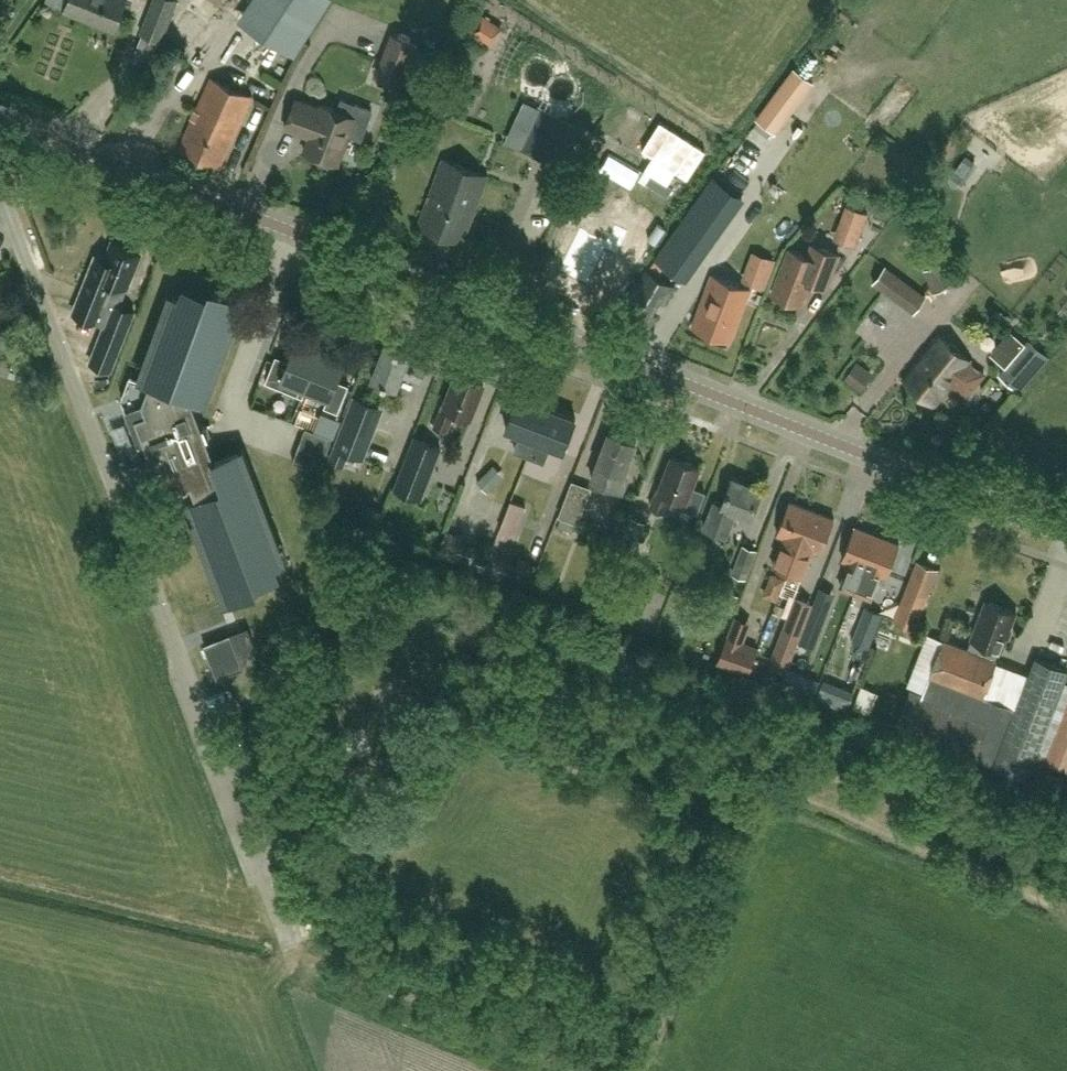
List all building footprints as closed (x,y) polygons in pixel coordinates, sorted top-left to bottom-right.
[(127,0),(69,0),(66,9),(116,28),(127,0)] [(178,0),(153,0),(140,32),(162,41),(178,0)] [(329,0),(264,0),(249,25),(299,53),(329,0)] [(503,27),(482,14),(471,31),(492,44),(503,27)] [(417,43),(393,34),(377,75),(401,84),(417,43)] [(807,80),(793,70),(757,120),(776,134),(783,123),(778,119),(807,80)] [(220,166),(252,95),(211,76),(178,148),(220,166)] [(342,99),(338,109),(323,103),(321,107),(296,98),(285,127),(301,133),(302,131),(311,134),(304,151),(338,164),(350,133),(362,138),(372,111),(342,99)] [(541,109),(522,149),(561,168),(581,129),(541,109)] [(398,139),(409,153),(420,144),(408,131),(398,139)] [(957,174),(976,190),(1006,157),(981,135),(971,146),(977,152),(957,174)] [(703,142),(698,154),(716,163),(722,151),(703,142)] [(488,175),(443,158),(418,224),(463,241),(488,175)] [(671,235),(700,255),(741,197),(712,177),(671,235)] [(725,261),(757,275),(783,214),(750,200),(725,261)] [(862,246),(873,213),(850,204),(838,238),(862,246)] [(580,227),(559,271),(588,284),(605,248),(617,254),(629,231),(615,224),(607,240),(580,227)] [(92,271),(76,312),(101,321),(108,324),(93,362),(111,369),(135,307),(122,302),(141,251),(114,241),(106,260),(97,256),(92,271)] [(839,253),(812,243),(808,255),(789,248),(772,292),(801,304),(811,281),(826,286),(839,253)] [(934,292),(947,287),(937,262),(924,268),(934,292)] [(913,311),(925,295),(884,265),(872,281),(913,311)] [(664,303),(674,286),(645,269),(615,313),(647,332),(657,315),(653,312),(660,301),(664,303)] [(731,341),(751,288),(712,274),(692,326),(731,341)] [(184,287),(180,297),(173,294),(142,380),(149,383),(142,402),(146,412),(135,416),(161,483),(180,476),(228,603),(254,592),(252,586),(280,576),(276,566),(282,563),(239,450),(216,459),(193,399),(203,402),(240,300),(214,290),(211,297),(184,287)] [(970,361),(972,360),(938,333),(923,351),(925,352),(916,363),(915,362),(902,378),(936,405),(952,384),(966,395),(984,372),(970,361)] [(276,355),(265,382),(302,396),(321,348),(297,338),(288,360),(276,355)] [(1019,391),(1050,356),(1030,338),(999,374),(1019,391)] [(422,381),(428,365),(409,358),(410,353),(385,344),(372,379),(397,388),(402,374),(422,381)] [(321,348),(302,396),(303,397),(305,392),(327,401),(324,406),(338,412),(349,384),(337,379),(346,357),(342,356),(344,352),(331,347),(329,351),(321,348)] [(0,360),(0,372),(9,375),(12,364),(0,360)] [(860,362),(849,382),(868,392),(879,372),(860,362)] [(471,417),(485,383),(457,372),(444,406),(443,405),(434,426),(447,432),(455,411),(471,417)] [(515,450),(529,455),(547,407),(518,396),(506,427),(522,433),(515,450)] [(346,419),(330,460),(343,466),(348,453),(353,455),(360,458),(372,429),(380,407),(373,404),(355,397),(346,419)] [(550,444),(564,449),(576,417),(547,407),(529,455),(544,460),(550,444)] [(320,471),(332,436),(306,427),(293,461),(320,471)] [(625,473),(637,441),(610,431),(598,464),(599,465),(593,479),(622,490),(628,475),(625,473)] [(441,449),(415,439),(394,492),(419,502),(441,449)] [(700,468),(673,456),(659,490),(658,489),(650,507),(664,512),(671,495),(684,501),(681,507),(697,513),(705,493),(691,488),(700,468)] [(486,473),(477,482),(488,493),(496,484),(486,473)] [(752,516),(762,489),(733,478),(723,505),(714,502),(705,527),(728,535),(738,511),(752,516)] [(579,523),(593,487),(573,480),(559,515),(579,523)] [(522,536),(533,506),(516,500),(505,531),(522,536)] [(789,570),(790,566),(813,509),(790,500),(778,533),(785,536),(774,564),(789,570)] [(835,518),(813,509),(790,566),(789,570),(804,576),(816,546),(823,549),(835,518)] [(628,564),(644,523),(631,517),(614,558),(628,564)] [(841,586),(856,592),(878,534),(855,526),(843,558),(851,561),(841,586)] [(470,561),(474,550),(461,544),(465,536),(447,529),(439,550),(470,561)] [(880,572),(888,575),(900,543),(878,534),(856,592),(871,597),(880,572)] [(746,577),(758,549),(744,544),(734,573),(746,577)] [(520,558),(512,578),(530,586),(538,565),(520,558)] [(938,570),(939,569),(917,561),(917,562),(894,620),(915,628),(938,570)] [(775,574),(771,597),(786,600),(790,577),(775,574)] [(734,613),(740,595),(729,591),(723,608),(734,613)] [(944,640),(931,675),(923,693),(911,689),(897,726),(1027,777),(1066,676),(1066,669),(1036,657),(1017,707),(985,694),(998,660),(995,658),(998,648),(1002,649),(1016,611),(986,600),(968,648),(944,640)] [(829,610),(814,605),(801,641),(815,646),(829,610)] [(884,613),(868,607),(867,606),(854,641),(871,648),(884,613)] [(790,664),(805,622),(788,616),(772,657),(790,664)] [(229,634),(204,644),(204,645),(217,679),(244,668),(254,642),(248,627),(230,634),(229,634)] [(758,648),(728,636),(719,661),(749,673),(758,648)] [(877,713),(882,690),(865,687),(860,709),(877,713)] [(1047,763),(1066,771),(1066,710),(1047,763)] [(349,736),(355,757),(376,751),(370,730),(349,736)]
